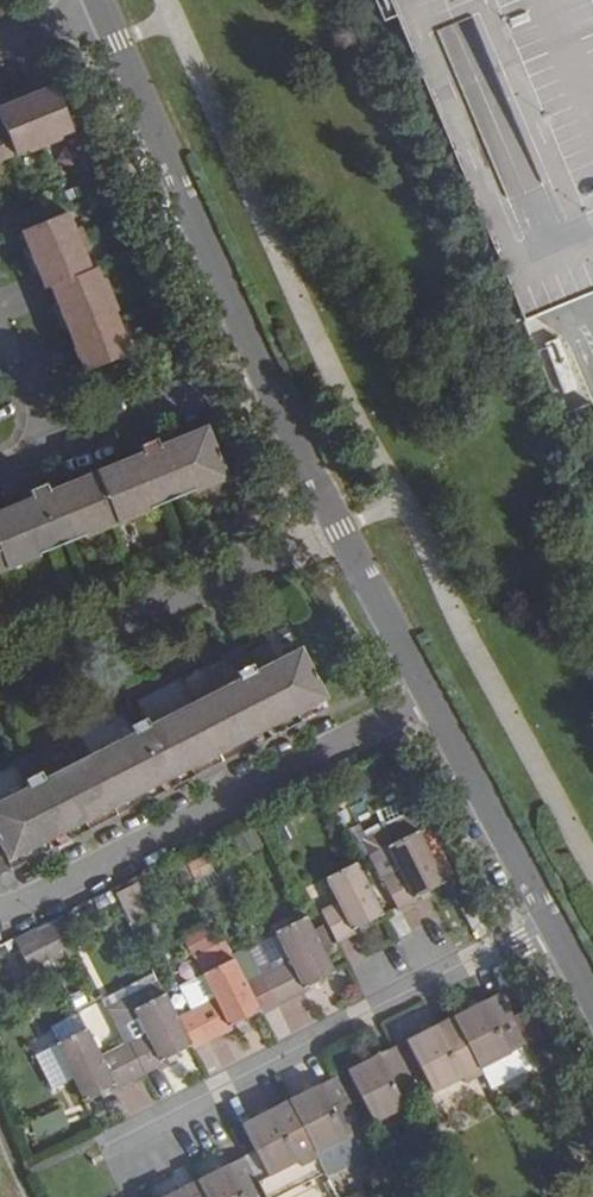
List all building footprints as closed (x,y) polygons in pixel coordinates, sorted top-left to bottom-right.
[(382,23),(394,18),(522,322),(592,290),(592,0),(372,0),(382,23)] [(22,140),(26,146),(56,133),(54,125),(66,120),(47,76),(0,96),(0,121),(1,124),(0,124),(0,149),(22,140)] [(64,205),(18,224),(41,277),(48,273),(86,358),(130,338),(92,255),(87,257),(64,205)] [(233,478),(210,424),(164,443),(161,437),(144,445),(147,451),(53,489),(50,484),(31,492),(33,498),(0,511),(0,573),(233,478)] [(12,861),(335,699),(306,646),(260,668),(256,662),(239,671),(242,678),(155,722),(151,715),(134,724),(137,732),(48,776),(45,770),(28,777),(31,784),(0,800),(0,837),(12,861)] [(420,894),(447,880),(418,829),(371,854),(400,911),(422,900),(420,894)] [(12,868),(0,845),(0,874),(12,868)] [(385,913),(358,861),(326,877),(339,903),(324,910),(339,943),(358,934),(355,928),(385,913)] [(131,890),(115,899),(123,916),(140,908),(131,890)] [(322,952),(305,917),(275,932),(290,959),(262,974),(257,976),(274,1009),(279,1005),(306,992),(303,987),(331,973),(322,952)] [(57,927),(36,938),(39,944),(60,934),(57,927)] [(191,958),(213,955),(209,928),(187,932),(191,958)] [(60,934),(39,944),(48,961),(69,950),(60,934)] [(39,944),(36,938),(17,947),(20,954),(39,944)] [(39,944),(20,954),(29,971),(48,961),(39,944)] [(191,1009),(209,1044),(233,1030),(231,1025),(258,1011),(243,983),(232,961),(202,977),(214,998),(191,1009)] [(243,983),(260,1015),(274,1009),(257,976),(243,983)] [(456,1013),(483,1064),(528,1042),(501,989),(456,1013)] [(145,1033),(126,1045),(144,1076),(166,1066),(163,1061),(191,1046),(165,996),(134,1011),(145,1033)] [(191,1009),(176,1017),(191,1046),(194,1051),(209,1044),(191,1009)] [(145,1033),(134,1011),(111,1023),(123,1046),(126,1045),(145,1033)] [(432,1091),(483,1064),(456,1013),(406,1039),(432,1091)] [(52,1046),(82,1103),(109,1089),(112,1093),(144,1076),(126,1045),(99,1058),(83,1028),(52,1046)] [(199,1050),(211,1074),(248,1055),(236,1031),(199,1050)] [(374,1121),(422,1097),(395,1046),(348,1069),(374,1121)] [(317,1152),(365,1128),(338,1075),(289,1099),(317,1152)] [(289,1099),(242,1125),(269,1176),(317,1152),(289,1099)] [(41,1135),(69,1125),(63,1109),(35,1119),(41,1135)] [(343,1139),(317,1152),(325,1169),(352,1155),(343,1139)] [(244,1153),(199,1176),(210,1196),(267,1196),(244,1153)] [(199,1176),(160,1196),(210,1196),(199,1176)]
